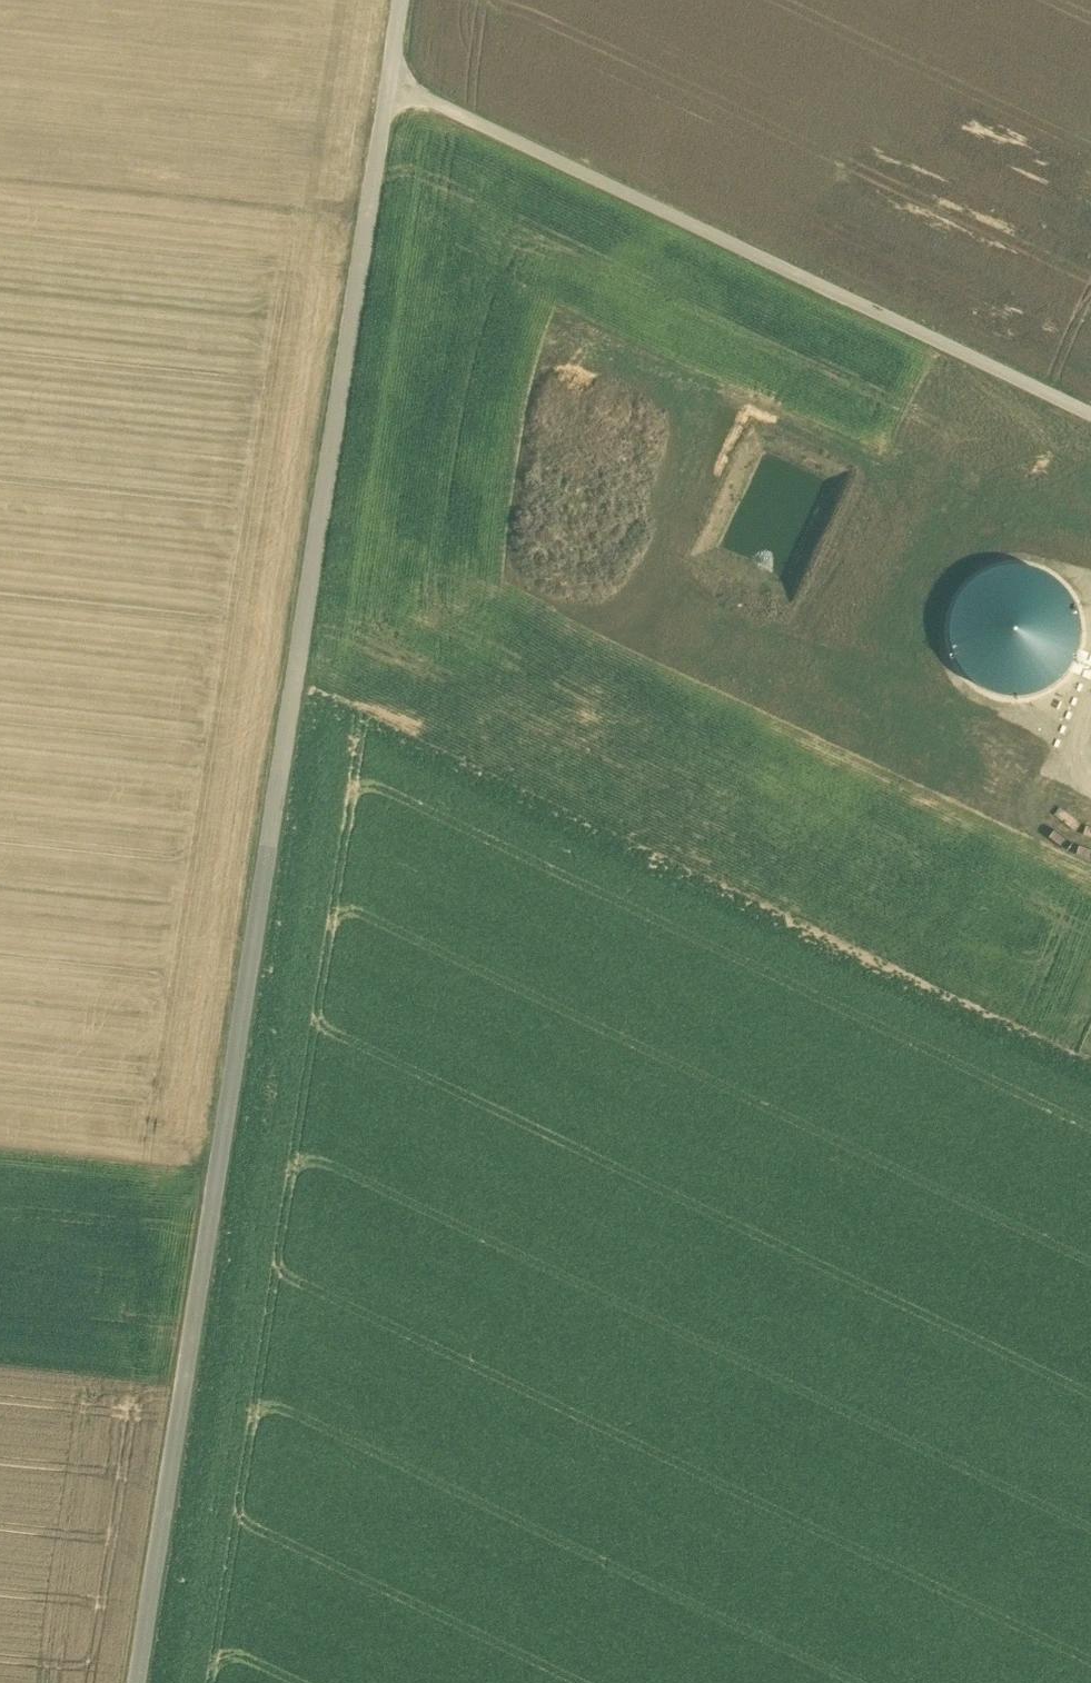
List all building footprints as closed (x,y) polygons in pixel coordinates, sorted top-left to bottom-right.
[(947,605),(965,700),(1085,677),(1062,557),(958,577),(963,602),(947,605)]
